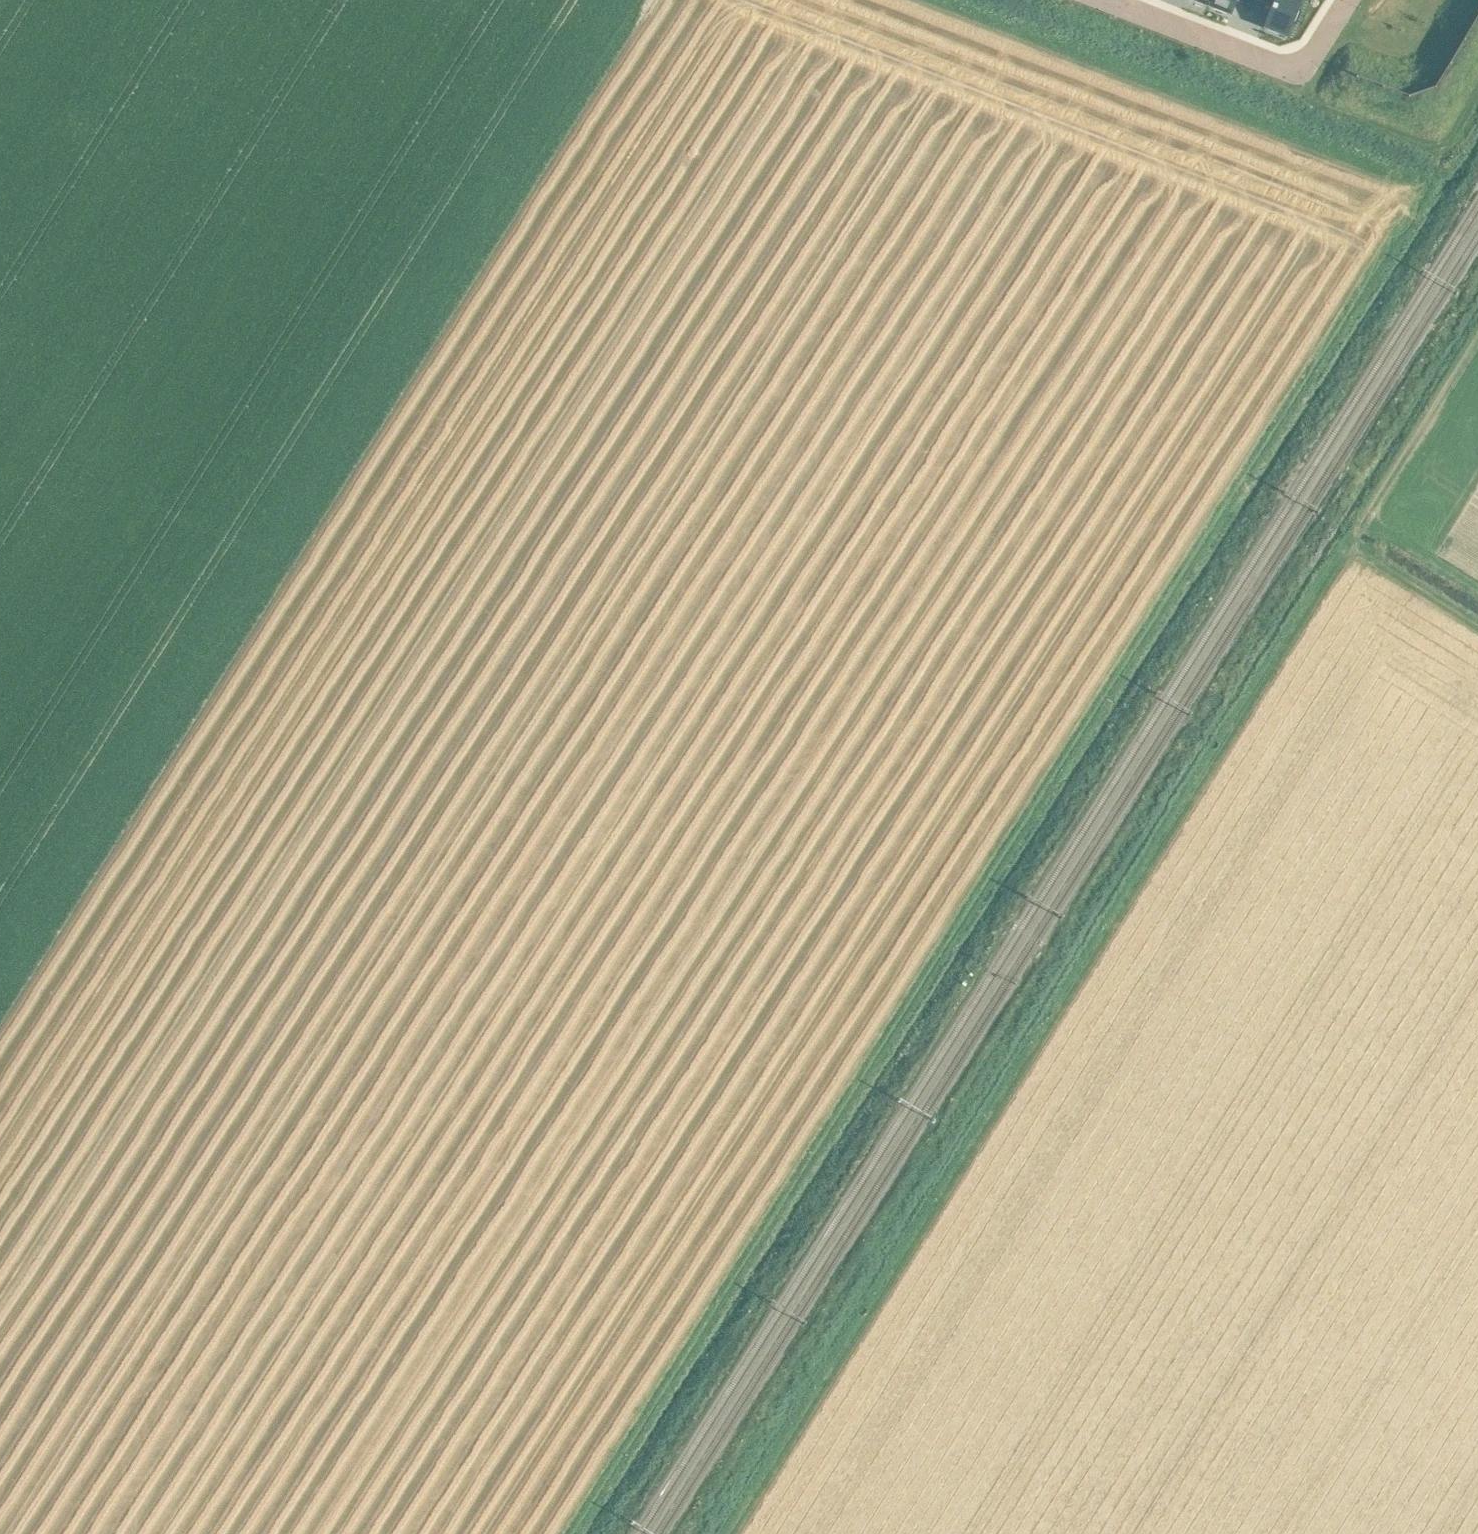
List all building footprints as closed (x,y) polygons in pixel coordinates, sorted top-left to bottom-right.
[(1209,6),(1230,14),(1235,0),(1211,0),(1209,6)] [(1264,27),(1287,36),(1292,21),(1295,22),(1299,12),(1296,11),(1300,0),(1275,0),(1264,27)]
